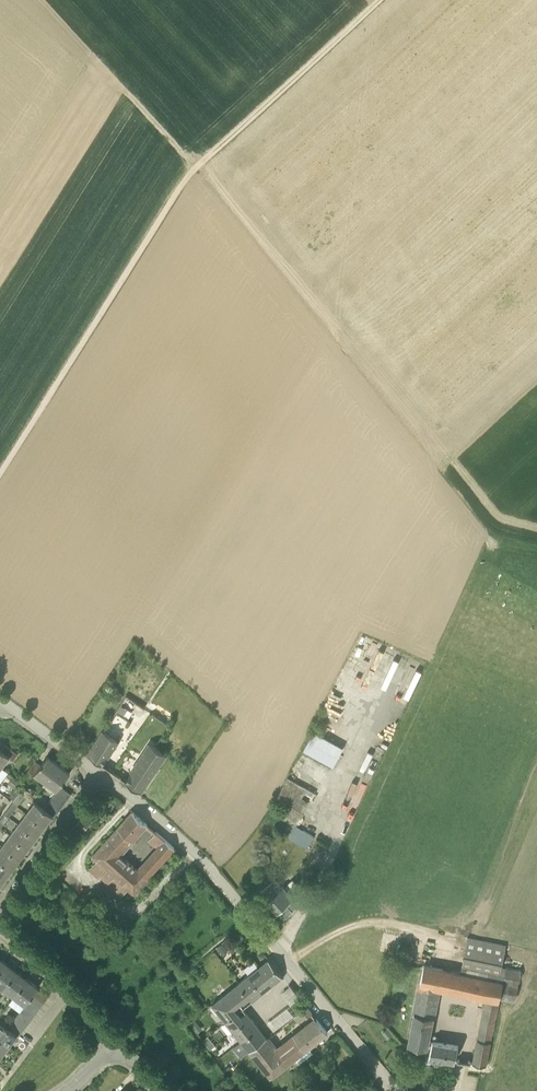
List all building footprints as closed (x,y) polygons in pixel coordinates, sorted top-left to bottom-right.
[(333,765),(337,759),(343,748),(313,730),(304,748),(333,765)] [(103,731),(89,754),(102,764),(117,741),(103,731)] [(166,754),(154,746),(150,743),(126,781),(141,792),(142,789),(166,754)] [(2,767),(9,757),(13,760),(17,753),(5,744),(0,749),(0,765),(2,767)] [(35,774),(45,782),(59,764),(48,755),(41,765),(35,761),(25,773),(32,778),(35,774)] [(70,772),(59,764),(45,782),(56,790),(60,786),(70,772)] [(317,837),(296,824),(315,793),(288,776),(274,800),(282,805),(277,814),(282,817),(277,826),(282,831),(288,835),(288,836),(307,848),(307,847),(310,849),(317,837)] [(60,786),(56,790),(56,791),(66,799),(71,793),(60,786)] [(12,802),(17,806),(25,795),(20,791),(12,802)] [(66,799),(56,791),(51,797),(62,805),(66,799)] [(51,797),(47,802),(58,810),(62,805),(51,797)] [(52,815),(43,808),(34,801),(26,812),(44,826),(52,815)] [(4,813),(8,817),(17,806),(12,802),(4,813)] [(47,802),(43,808),(52,815),(54,816),(58,810),(47,802)] [(156,831),(132,811),(92,856),(132,892),(133,891),(135,894),(148,880),(145,878),(174,846),(157,830),(156,831)] [(36,837),(44,826),(26,812),(18,823),(36,837)] [(8,817),(4,813),(0,818),(0,827),(1,827),(8,817)] [(84,829),(89,823),(81,816),(76,823),(84,829)] [(28,847),(36,837),(18,823),(10,834),(28,847)] [(19,858),(28,847),(10,834),(1,845),(19,858)] [(19,858),(1,845),(0,847),(0,861),(11,869),(19,858)] [(11,869),(0,861),(0,878),(3,880),(11,869)] [(284,918),(294,909),(292,907),(298,903),(296,901),(306,893),(299,886),(297,887),(291,880),(281,888),(274,880),(272,882),(271,882),(270,883),(261,892),(277,911),(277,910),(284,918)] [(240,944),(245,940),(239,931),(234,935),(240,944)] [(441,1059),(443,1041),(433,1040),(432,1041),(429,1040),(434,1016),(435,1016),(440,990),(484,998),(472,1062),(486,1065),(500,1000),(498,1000),(499,997),(514,1000),(521,970),(501,966),(505,943),(467,936),(460,971),(424,963),(408,1044),(428,1048),(427,1049),(430,1050),(428,1057),(441,1059)] [(282,976),(282,975),(268,958),(256,968),(270,985),(282,976)] [(3,988),(16,970),(5,962),(0,969),(0,986),(3,988)] [(261,993),(270,985),(256,968),(247,975),(261,993)] [(3,988),(14,996),(27,978),(16,970),(3,988)] [(251,1001),(261,993),(247,975),(237,983),(251,1001)] [(44,1003),(48,997),(37,989),(38,987),(27,978),(14,996),(25,1005),(28,1000),(33,994),(44,1003)] [(243,1007),(251,1001),(237,983),(229,990),(243,1007)] [(290,998),(296,992),(290,985),(284,991),(290,998)] [(245,1010),(243,1007),(229,990),(212,1004),(228,1024),(245,1010)] [(28,1000),(39,1008),(44,1003),(33,994),(28,1000)] [(39,1008),(28,1000),(25,1005),(24,1005),(35,1014),(39,1008)] [(35,1014),(24,1005),(20,1011),(31,1019),(35,1014)] [(275,1030),(295,1014),(288,1005),(268,1021),(275,1030)] [(293,1017),(298,1022),(311,1012),(307,1006),(293,1017)] [(228,1024),(235,1033),(252,1019),(245,1010),(228,1024)] [(31,1019),(20,1011),(16,1016),(27,1025),(31,1019)] [(27,1025),(16,1016),(12,1022),(23,1030),(27,1025)] [(235,1033),(242,1042),(260,1028),(252,1019),(235,1033)] [(266,1036),(248,1050),(270,1077),(327,1031),(318,1020),(310,1027),(306,1022),(277,1045),(269,1035),(267,1036),(266,1036)] [(8,1027),(0,1022),(0,1039),(9,1045),(17,1034),(8,1027)] [(8,1027),(17,1034),(19,1035),(23,1030),(12,1022),(8,1027)] [(242,1042),(248,1050),(266,1036),(260,1028),(242,1042)] [(9,1045),(0,1039),(0,1056),(1,1056),(9,1045)] [(443,1041),(441,1059),(454,1060),(458,1044),(443,1041)]
